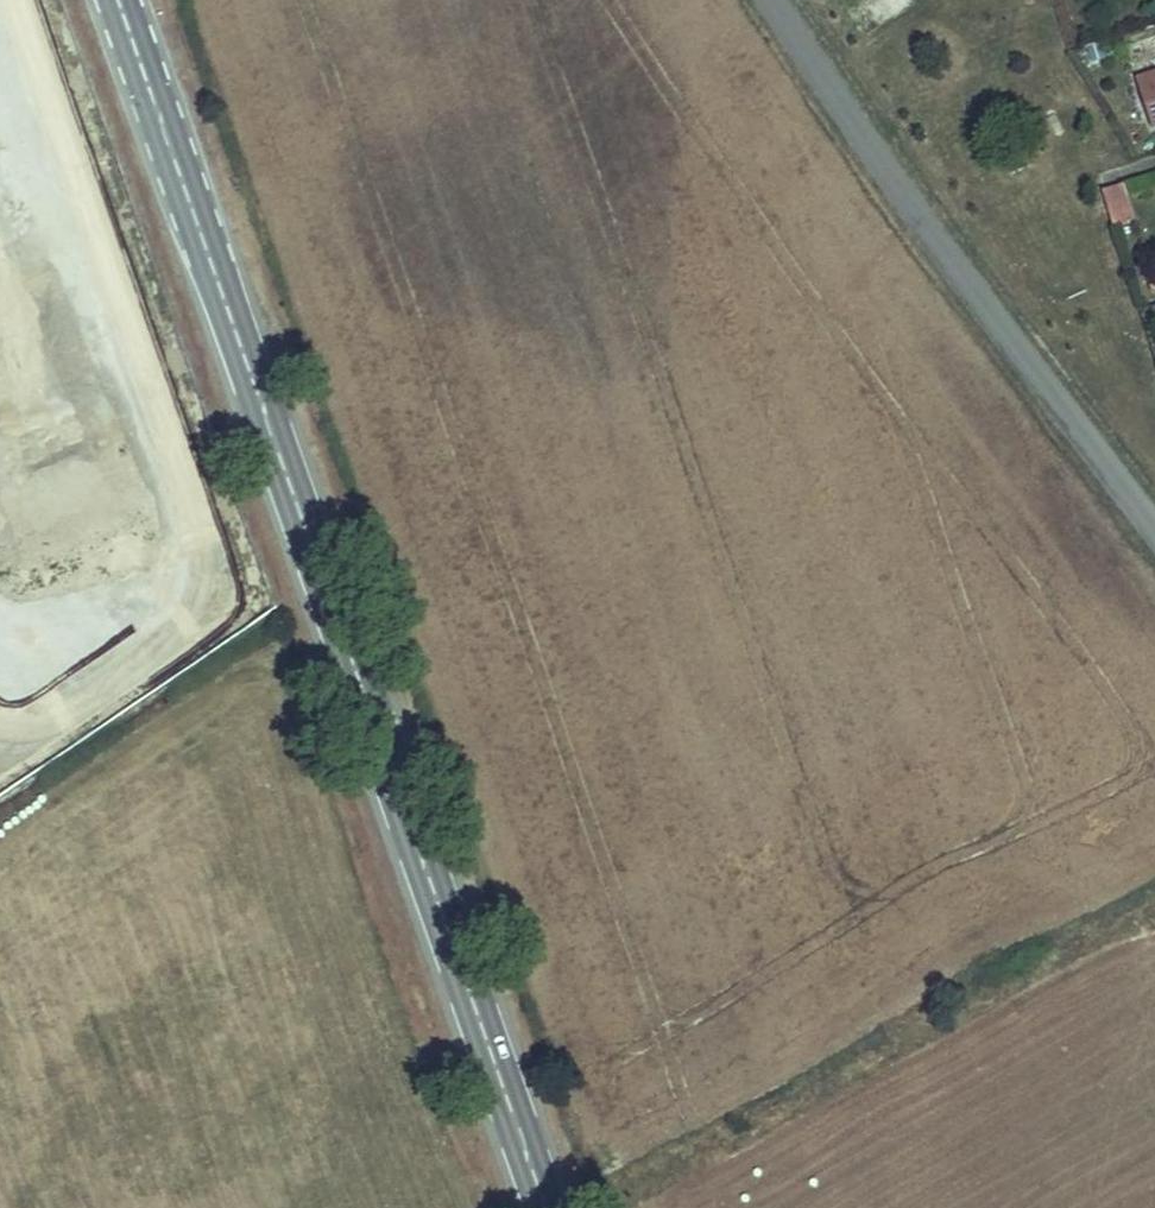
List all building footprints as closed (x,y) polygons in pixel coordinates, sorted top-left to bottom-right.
[(862,36),(913,3),(912,0),(839,0),(862,36)] [(1106,60),(1102,43),(1084,49),(1090,65),(1106,60)] [(1137,79),(1152,128),(1154,127),(1154,74),(1137,79)] [(1131,220),(1121,185),(1103,191),(1113,226),(1131,220)] [(1147,308),(1139,310),(1143,321),(1151,318),(1147,308)]
